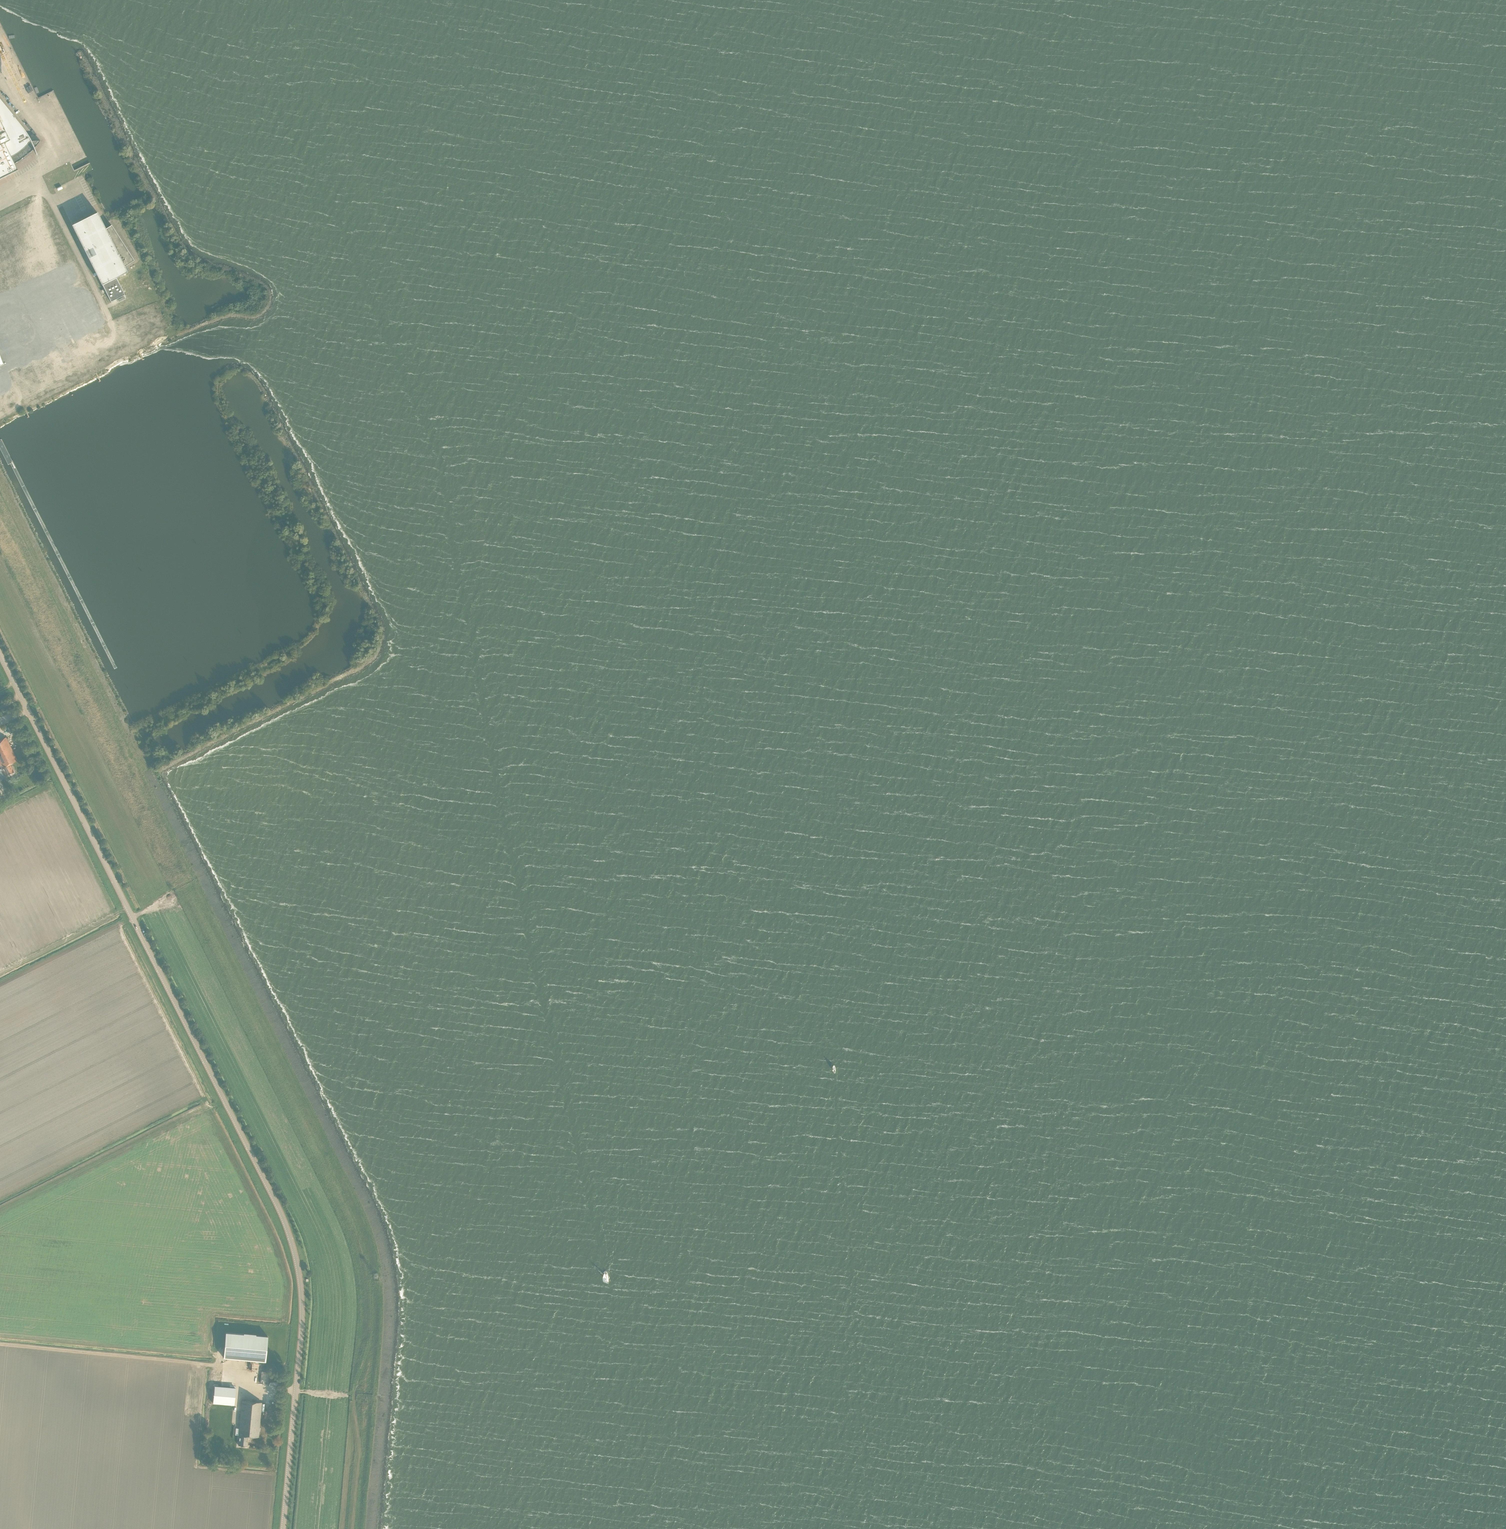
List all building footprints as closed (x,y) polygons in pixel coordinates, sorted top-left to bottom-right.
[(20,124),(0,99),(0,179),(18,170),(15,164),(29,154),(41,141),(32,141),(31,140),(26,132),(20,124)] [(98,212),(72,225),(102,285),(111,302),(125,295),(116,278),(128,272),(125,266),(135,260),(112,225),(108,227),(106,229),(98,212)] [(6,776),(14,772),(10,764),(17,760),(6,738),(0,741),(0,766),(1,768),(3,768),(6,776)] [(226,1332),(224,1357),(265,1361),(267,1335),(226,1332)] [(212,1383),(232,1384),(233,1373),(212,1372),(212,1383)] [(212,1403),(234,1405),(236,1388),(214,1386),(212,1403)] [(239,1445),(247,1446),(247,1441),(247,1436),(259,1437),(262,1403),(241,1401),(238,1435),(239,1436),(239,1445)]
